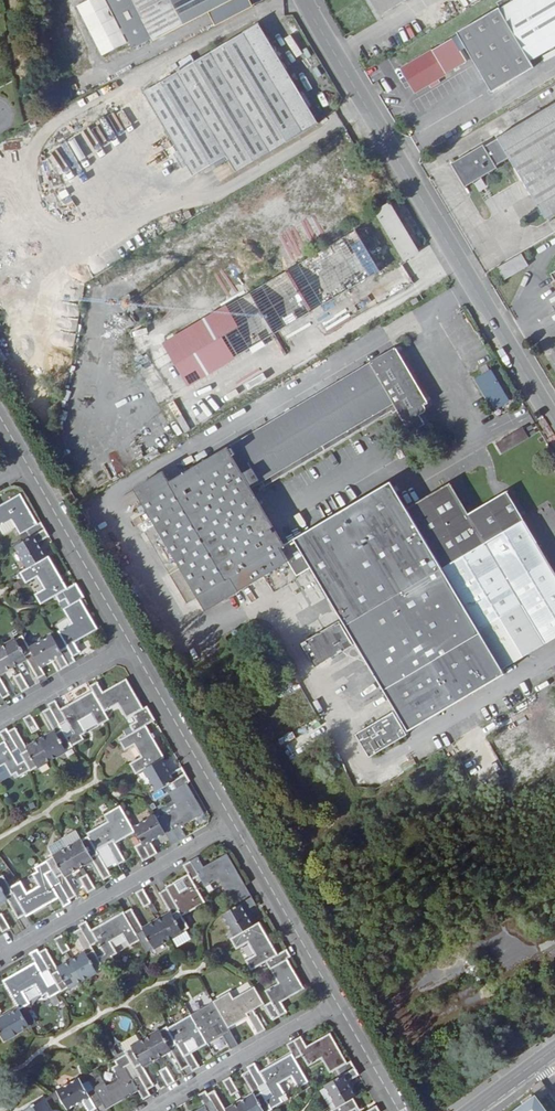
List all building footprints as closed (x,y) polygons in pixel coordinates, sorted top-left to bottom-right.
[(76,6),(101,56),(127,43),(105,0),(87,0),(76,6)] [(134,52),(131,54),(133,59),(245,1),(244,0),(108,0),(134,52)] [(381,16),(404,3),(404,4),(410,0),(371,0),(381,16)] [(402,70),(416,93),(430,85),(433,89),(441,85),(438,80),(467,62),(462,54),(466,51),(492,94),(534,68),(530,62),(554,48),(554,0),(518,0),(515,2),(514,0),(503,0),(496,4),(501,12),(402,70)] [(260,25),(45,152),(53,166),(83,217),(95,237),(227,158),(236,173),(319,124),(260,25)] [(378,82),(372,86),(379,97),(385,93),(378,82)] [(60,87),(63,107),(71,103),(69,86),(60,87)] [(108,102),(130,95),(128,89),(106,96),(108,102)] [(546,220),(554,215),(554,105),(497,139),(498,140),(485,148),(483,146),(452,165),(466,188),(498,169),(497,167),(510,159),(523,181),(540,210),(546,220)] [(83,217),(53,166),(49,169),(60,187),(57,190),(76,221),(83,217)] [(366,171),(353,179),(357,185),(370,178),(366,171)] [(390,204),(376,213),(405,261),(419,253),(390,204)] [(380,273),(355,231),(348,235),(313,256),(277,277),(201,323),(148,355),(172,396),(380,273)] [(11,246),(28,241),(25,232),(8,237),(11,246)] [(522,255),(498,269),(505,281),(529,267),(522,255)] [(201,323),(277,277),(272,270),(196,315),(201,323)] [(130,348),(138,362),(145,358),(137,344),(130,348)] [(429,404),(396,349),(170,482),(164,472),(134,489),(207,612),(289,564),(298,579),(312,571),(410,737),(508,679),(504,673),(554,643),(554,572),(509,495),(471,517),(453,486),(409,512),(393,485),(287,547),(252,489),(267,481),(269,485),(392,413),(394,415),(398,412),(411,434),(426,425),(420,416),(425,413),(426,413),(427,412),(427,411),(427,410),(425,406),(429,404)] [(484,376),(478,379),(496,410),(509,402),(487,365),(480,369),(484,376)] [(157,441),(176,437),(173,424),(154,429),(157,441)] [(489,447),(497,460),(530,439),(523,428),(496,445),(496,444),(489,447)] [(138,441),(150,445),(152,439),(140,435),(138,441)] [(111,462),(103,465),(109,481),(117,478),(111,462)] [(46,528),(42,522),(39,524),(21,494),(0,506),(0,528),(4,534),(17,527),(24,540),(46,528)] [(28,568),(48,556),(40,542),(51,536),(46,528),(24,540),(15,546),(28,568)] [(66,599),(82,590),(77,582),(69,587),(50,555),(48,556),(28,568),(20,572),(27,583),(36,578),(43,589),(35,594),(42,605),(57,596),(61,603),(66,599)] [(61,650),(70,665),(77,662),(74,656),(82,652),(76,642),(99,629),(82,599),(86,597),(82,590),(66,599),(69,605),(64,609),(72,623),(59,631),(67,646),(61,650)] [(354,647),(340,623),(302,645),(317,669),(327,663),(344,653),(354,647)] [(1,647),(13,668),(28,659),(38,678),(46,674),(42,666),(31,648),(24,634),(1,647)] [(31,648),(42,666),(55,658),(62,670),(70,665),(61,650),(53,635),(31,648)] [(1,647),(0,648),(0,675),(13,668),(1,647)] [(22,673),(18,675),(14,677),(23,693),(31,688),(22,673)] [(4,699),(11,695),(0,675),(0,692),(4,699)] [(134,731),(148,725),(156,720),(148,706),(145,708),(128,678),(104,691),(99,682),(91,686),(93,689),(106,712),(118,705),(127,718),(133,715),(136,720),(130,724),(134,731)] [(106,712),(93,689),(61,708),(56,700),(48,704),(50,707),(73,746),(85,740),(83,735),(88,732),(82,722),(93,715),(99,726),(111,719),(106,712)] [(40,739),(52,760),(74,747),(73,746),(50,707),(43,711),(54,731),(40,739)] [(33,733),(36,731),(41,729),(32,714),(24,718),(33,733)] [(409,740),(394,714),(356,737),(371,762),(409,740)] [(145,769),(163,759),(166,757),(148,725),(134,731),(119,740),(126,751),(135,745),(142,757),(130,763),(136,774),(145,769)] [(52,760),(40,739),(27,747),(16,727),(9,731),(31,770),(31,771),(52,760)] [(9,731),(7,728),(0,732),(0,733),(5,741),(0,743),(0,768),(5,765),(12,776),(17,773),(19,777),(31,770),(9,731)] [(172,783),(187,774),(182,766),(171,773),(163,759),(145,769),(158,792),(172,783)] [(165,816),(179,841),(187,836),(182,826),(205,813),(187,783),(191,781),(187,774),(172,783),(176,789),(170,793),(177,807),(164,815),(165,816)] [(89,835),(108,868),(117,863),(119,866),(128,860),(118,843),(129,836),(136,832),(134,827),(121,805),(104,815),(107,821),(87,833),(89,835)] [(173,844),(179,841),(165,816),(160,819),(156,814),(134,827),(136,832),(129,836),(143,861),(159,852),(152,841),(167,833),(173,844)] [(67,848),(80,869),(94,860),(105,880),(113,875),(108,868),(89,835),(67,848)] [(80,869),(67,848),(46,861),(70,899),(78,895),(67,876),(80,869)] [(237,905),(253,897),(245,884),(228,853),(205,866),(199,857),(192,861),(200,876),(206,887),(220,880),(228,894),(230,893),(237,905)] [(11,886),(27,915),(28,917),(60,899),(65,907),(73,903),(70,899),(46,861),(35,867),(37,871),(33,874),(39,886),(28,893),(21,881),(11,886)] [(200,876),(192,861),(184,865),(189,874),(182,878),(187,887),(181,891),(176,882),(166,887),(167,888),(183,916),(206,902),(194,880),(200,876)] [(88,873),(84,876),(81,878),(90,893),(97,889),(88,873)] [(7,900),(19,919),(27,915),(11,886),(4,875),(0,877),(0,904),(7,900)] [(145,907),(148,905),(153,903),(144,888),(136,893),(145,907)] [(157,921),(168,940),(190,928),(183,916),(167,888),(159,892),(171,912),(157,921)] [(235,936),(253,925),(245,912),(257,904),(253,897),(237,905),(222,914),(235,936)] [(168,940),(157,921),(149,925),(144,928),(132,908),(125,913),(141,941),(147,952),(168,940)] [(141,941),(125,913),(124,911),(92,929),(87,921),(79,925),(81,928),(105,966),(116,960),(114,956),(119,953),(113,942),(124,936),(130,946),(141,941)] [(0,915),(0,926),(4,933),(11,928),(2,913),(0,915)] [(253,925),(235,936),(230,938),(237,950),(248,943),(255,955),(246,960),(251,970),(267,962),(279,954),(261,922),(260,921),(253,925)] [(71,960),(82,981),(105,967),(105,966),(81,928),(74,932),(85,952),(71,960)] [(64,954),(67,953),(71,950),(63,935),(55,939),(64,954)] [(82,981),(71,960),(59,968),(47,947),(40,951),(62,991),(62,992),(82,981)] [(21,971),(31,988),(36,985),(42,997),(47,994),(50,998),(62,991),(40,951),(38,948),(30,953),(32,955),(36,962),(21,971)] [(279,954),(267,962),(279,983),(266,990),(272,1001),(265,1005),(274,1021),(281,1016),(288,1012),(282,1002),(305,989),(288,959),(292,957),(288,949),(279,954)] [(31,988),(21,971),(15,974),(3,980),(19,1008),(20,1007),(21,1009),(31,1003),(24,992),(31,988)] [(214,1002),(230,1028),(250,1017),(259,1033),(266,1029),(255,1010),(265,1004),(255,986),(234,998),(231,992),(214,1002)] [(191,1014),(208,1044),(218,1039),(212,1029),(218,1026),(231,1049),(239,1045),(230,1028),(214,1002),(191,1014)] [(21,1009),(20,1007),(19,1008),(0,1018),(0,1032),(5,1040),(30,1025),(21,1009)] [(208,1044),(191,1014),(168,1028),(193,1071),(201,1067),(188,1043),(194,1040),(199,1049),(208,1044)] [(146,1038),(158,1058),(172,1050),(184,1070),(190,1066),(193,1071),(168,1028),(167,1026),(146,1038)] [(340,1076),(356,1068),(351,1060),(348,1063),(331,1032),(307,1046),(302,1036),(295,1040),(303,1056),(309,1066),(322,1058),(331,1073),(336,1070),(340,1076)] [(158,1058),(146,1038),(130,1047),(125,1050),(126,1053),(149,1090),(156,1086),(144,1066),(158,1058)] [(303,1056),(295,1040),(287,1044),(292,1053),(261,1071),(256,1062),(247,1067),(249,1070),(273,1108),(285,1102),(282,1098),(287,1095),(281,1083),(292,1077),(299,1088),(310,1082),(297,1059),(303,1056)] [(113,1082),(124,1100),(139,1091),(144,1099),(152,1095),(149,1090),(126,1053),(115,1060),(118,1064),(113,1067),(119,1078),(113,1082)] [(160,1070),(167,1066),(165,1061),(161,1063),(159,1060),(155,1062),(160,1070)] [(176,1081),(167,1066),(160,1070),(168,1086),(176,1081)] [(338,1107),(355,1097),(357,1096),(349,1082),(360,1075),(356,1068),(340,1076),(325,1085),(338,1107)] [(246,1110),(270,1110),(273,1109),(273,1108),(249,1070),(243,1073),(243,1074),(254,1094),(241,1102),(246,1110)] [(124,1100),(113,1082),(108,1085),(101,1074),(90,1080),(95,1089),(89,1093),(97,1108),(104,1104),(107,1109),(124,1100)] [(232,1096),(236,1093),(240,1091),(232,1076),(224,1081),(232,1096)] [(89,1093),(80,1078),(58,1090),(69,1109),(83,1101),(89,1110),(92,1110),(97,1108),(89,1093)] [(541,1081),(532,1088),(535,1093),(545,1086),(541,1081)] [(241,1102),(227,1110),(215,1089),(208,1093),(217,1110),(246,1110),(241,1102)] [(208,1093),(206,1090),(199,1095),(205,1106),(195,1110),(217,1110),(208,1093)] [(360,1106),(355,1097),(338,1107),(330,1110),(352,1110),(360,1106)] [(537,1097),(518,1110),(547,1110),(537,1097)] [(43,1099),(25,1109),(26,1110),(50,1110),(43,1099)]
